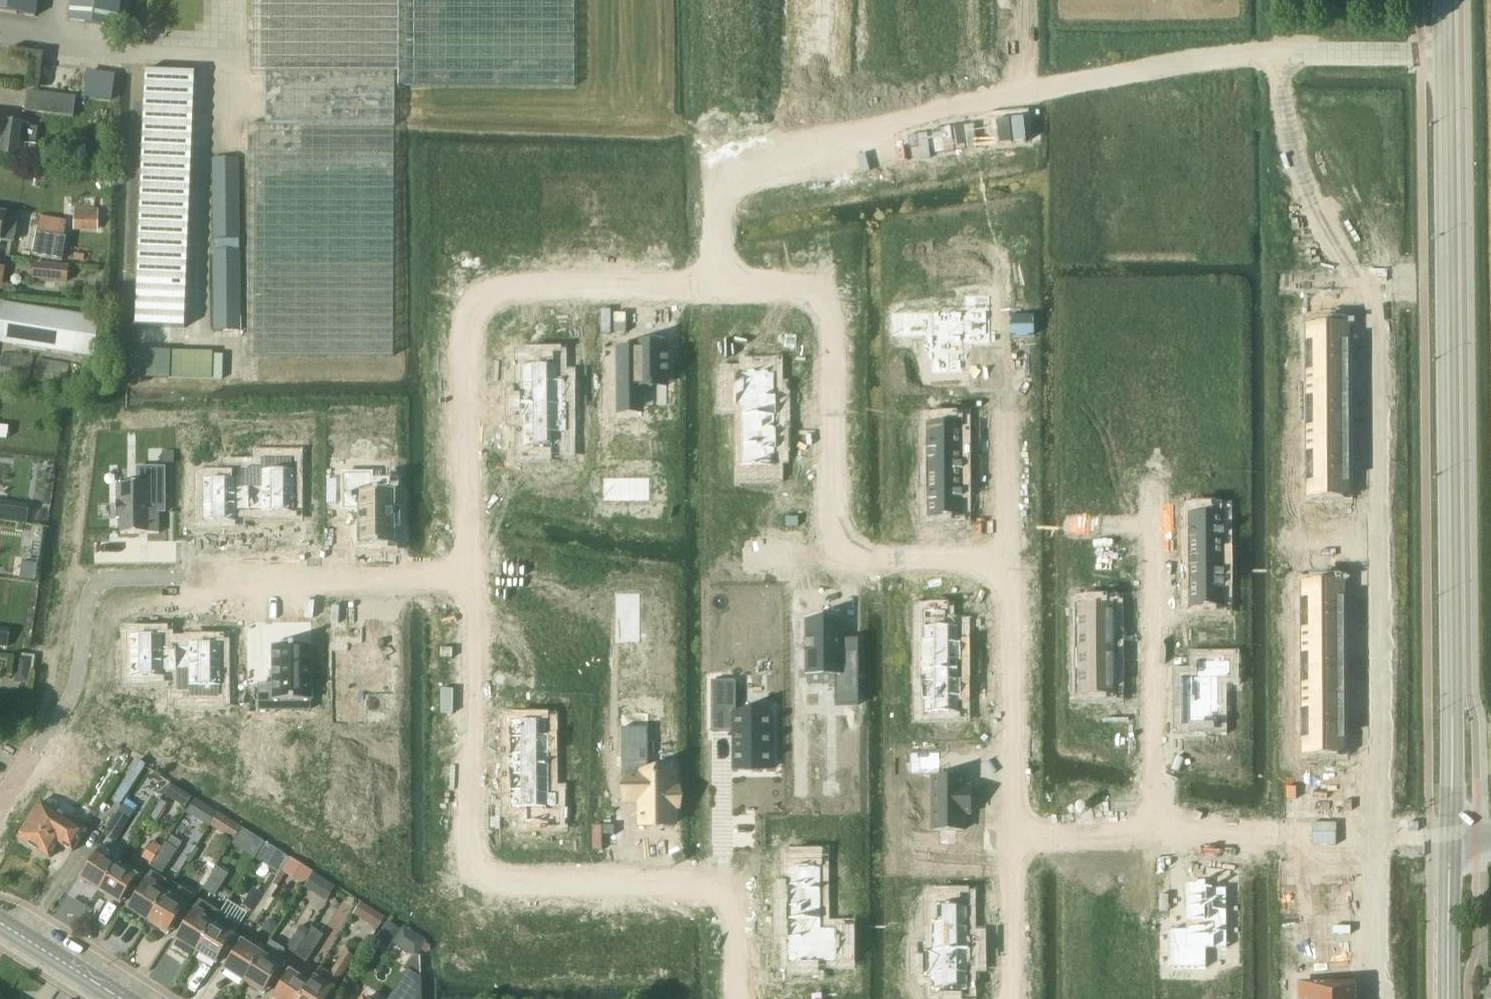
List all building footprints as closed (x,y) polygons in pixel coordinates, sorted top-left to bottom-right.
[(38,0),(0,0),(0,10),(35,16),(38,0)] [(120,0),(71,0),(69,20),(117,26),(120,0)] [(253,71),(266,71),(397,70),(400,70),(400,0),(253,0),(253,71)] [(266,71),(267,124),(395,124),(395,85),(575,86),(575,0),(400,0),(400,70),(397,70),(266,71)] [(145,70),(135,325),(186,327),(196,73),(149,71),(145,70)] [(28,91),(26,111),(74,117),(76,97),(28,91)] [(30,123),(0,119),(0,154),(25,158),(30,123)] [(395,124),(267,124),(249,124),(248,355),(394,356),(395,124)] [(240,236),(240,157),(212,157),(213,236),(240,236)] [(98,229),(99,210),(74,209),(74,228),(98,229)] [(19,216),(7,214),(7,213),(0,212),(0,241),(2,241),(2,240),(14,242),(19,216)] [(32,255),(63,261),(67,236),(36,231),(32,255)] [(242,329),(241,250),(214,250),(215,329),(242,329)] [(65,282),(67,266),(34,262),(33,279),(65,282)] [(96,295),(95,307),(109,307),(109,296),(96,295)] [(932,334),(927,334),(927,355),(932,355),(932,373),(964,373),(964,344),(990,344),(990,297),(966,297),(966,312),(964,312),(950,312),(950,311),(946,311),(946,312),(932,312),(932,334)] [(47,350),(93,358),(100,321),(55,314),(0,304),(0,305),(0,342),(47,350)] [(1348,328),(1307,328),(1307,357),(1349,356),(1348,328)] [(635,349),(618,349),(618,400),(642,400),(642,386),(667,385),(667,344),(635,344),(635,349)] [(34,358),(0,352),(0,373),(30,378),(34,358)] [(210,379),(210,356),(139,354),(139,377),(210,379)] [(1349,356),(1307,357),(1307,384),(1349,384),(1349,356)] [(66,382),(69,364),(37,359),(34,377),(66,382)] [(523,391),(518,391),(518,395),(520,395),(521,405),(568,404),(568,401),(561,401),(561,381),(568,381),(567,377),(559,377),(559,361),(553,361),(553,364),(541,364),(541,361),(538,361),(538,364),(529,364),(529,361),(523,361),(523,391)] [(734,399),(732,399),(732,407),(742,407),(742,415),(777,415),(777,394),(776,394),(775,373),(770,373),(770,371),(748,371),(748,373),(734,373),(734,399)] [(1349,384),(1307,384),(1308,412),(1349,412),(1349,384)] [(521,415),(518,415),(518,419),(523,419),(523,453),(529,453),(529,450),(541,450),(541,452),(544,452),(544,450),(553,450),(553,433),(559,433),(559,405),(568,405),(568,404),(521,405),(521,415)] [(1349,412),(1308,412),(1308,439),(1349,439),(1349,412)] [(777,415),(742,415),(742,470),(750,470),(750,468),(776,467),(776,450),(777,450),(777,428),(776,428),(776,416),(777,416),(777,415)] [(948,422),(927,422),(927,470),(963,469),(963,420),(948,420),(948,422)] [(1349,439),(1308,439),(1308,467),(1349,467),(1349,439)] [(1349,467),(1308,467),(1308,495),(1349,495),(1349,467)] [(118,502),(117,502),(117,518),(121,518),(121,534),(159,533),(159,512),(165,512),(165,468),(138,468),(138,484),(136,484),(128,484),(123,484),(118,484),(117,484),(117,485),(118,485),(118,501),(118,502)] [(262,485),(249,485),(249,510),(262,510),(262,512),(261,512),(261,513),(296,513),(296,512),(295,470),(296,470),(296,469),(261,469),(261,471),(262,485)] [(963,469),(927,470),(927,519),(941,519),(941,517),(963,516),(963,469)] [(616,473),(603,473),(603,490),(616,490),(616,473)] [(237,478),(203,478),(203,480),(203,521),(203,522),(237,522),(237,521),(237,510),(249,510),(249,485),(237,485),(237,480),(237,478)] [(394,479),(359,479),(360,534),(394,534),(394,479)] [(15,505),(13,520),(27,522),(29,507),(15,505)] [(1209,512),(1188,513),(1188,560),(1224,560),(1224,510),(1209,510),(1209,512)] [(1224,560),(1188,560),(1188,609),(1203,609),(1203,607),(1224,607),(1224,560)] [(1344,585),(1302,585),(1303,614),(1344,613),(1344,585)] [(553,595),(522,595),(522,649),(553,649),(553,629),(548,629),(548,615),(553,615),(553,595)] [(584,595),(568,595),(568,607),(584,607),(584,595)] [(1086,626),(1078,626),(1078,650),(1116,650),(1116,645),(1115,645),(1115,639),(1112,639),(1112,628),(1115,628),(1115,611),(1115,604),(1108,604),(1108,605),(1090,605),(1090,608),(1086,608),(1086,626)] [(924,639),(921,639),(921,670),(959,670),(959,661),(962,661),(962,639),(959,639),(959,626),(946,626),(946,611),(924,611),(924,639)] [(1344,613),(1303,614),(1303,641),(1344,641),(1344,613)] [(858,705),(858,651),(842,651),(842,621),(806,621),(806,640),(805,640),(805,641),(806,641),(806,650),(805,649),(805,650),(806,650),(806,673),(835,673),(835,705),(858,705)] [(8,645),(10,631),(0,629),(0,644),(8,645)] [(359,649),(343,649),(343,697),(361,697),(361,688),(395,688),(395,663),(401,663),(401,645),(395,645),(395,629),(369,629),(369,645),(359,645),(359,649)] [(164,634),(130,634),(130,636),(130,677),(130,678),(164,678),(164,677),(164,671),(176,671),(176,646),(164,646),(164,636),(164,634)] [(1344,641),(1303,641),(1303,669),(1344,669),(1344,641)] [(188,646),(176,646),(176,671),(188,671),(188,686),(188,687),(223,687),(223,685),(222,685),(222,644),(222,643),(188,643),(188,644),(188,646)] [(259,684),(260,710),(275,710),(275,700),(292,700),(292,710),(310,710),(310,700),(312,700),(312,644),(273,645),(273,684),(259,684)] [(1197,666),(1181,666),(1181,716),(1219,715),(1219,667),(1231,667),(1230,649),(1197,650),(1197,666)] [(1116,650),(1078,650),(1078,674),(1086,674),(1086,692),(1090,692),(1090,696),(1109,696),(1116,696),(1116,689),(1115,689),(1115,672),(1112,672),(1112,661),(1115,661),(1115,655),(1116,655),(1116,650)] [(18,655),(15,681),(30,682),(32,656),(18,655)] [(1344,669),(1303,669),(1303,696),(1344,696),(1344,669)] [(959,670),(921,670),(922,702),(924,702),(924,714),(960,714),(960,701),(962,701),(962,679),(959,679),(959,670)] [(735,681),(712,681),(712,732),(734,732),(734,734),(734,748),(734,769),(745,769),(745,770),(760,770),(760,769),(771,769),(771,713),(736,713),(735,681)] [(1344,696),(1303,696),(1303,724),(1345,724),(1344,696)] [(858,727),(858,713),(849,713),(849,727),(858,727)] [(512,733),(509,733),(510,756),(512,756),(512,765),(550,764),(550,733),(547,733),(547,720),(512,721),(512,733)] [(1345,724),(1303,724),(1303,752),(1345,752),(1345,724)] [(648,730),(622,730),(622,778),(626,778),(626,800),(642,800),(642,824),(675,824),(674,807),(678,807),(678,789),(674,789),(674,773),(649,773),(648,730)] [(940,752),(910,752),(910,775),(940,774),(940,752)] [(512,773),(510,773),(510,796),(512,796),(512,809),(525,809),(525,824),(548,823),(548,796),(550,796),(550,764),(512,765),(512,773)] [(964,778),(932,778),(932,830),(964,830),(964,814),(970,814),(970,787),(964,787),(964,778)] [(193,797),(171,784),(164,795),(186,808),(193,797)] [(72,852),(86,830),(40,801),(18,837),(49,858),(59,843),(72,852)] [(115,840),(129,818),(118,812),(105,834),(115,840)] [(234,839),(242,827),(232,821),(224,833),(234,839)] [(161,873),(176,849),(165,842),(150,866),(161,873)] [(100,890),(118,864),(106,856),(111,849),(104,844),(101,848),(85,872),(81,878),(100,890)] [(286,855),(267,844),(260,855),(279,866),(286,855)] [(124,896),(139,872),(131,867),(129,871),(118,864),(100,890),(121,903),(125,897),(124,896)] [(218,864),(203,887),(214,895),(229,872),(218,864)] [(788,884),(786,884),(787,907),(788,907),(788,918),(787,918),(787,919),(822,919),(822,865),(814,865),(814,867),(788,867),(788,884)] [(325,880),(315,874),(308,885),(318,891),(325,880)] [(148,920),(166,894),(171,886),(158,877),(155,882),(148,878),(134,902),(133,902),(129,908),(148,920)] [(1185,929),(1169,929),(1170,969),(1206,969),(1206,950),(1227,949),(1226,888),(1206,888),(1206,882),(1185,883),(1185,929)] [(171,886),(166,894),(148,920),(169,934),(173,927),(172,927),(192,897),(172,884),(171,886)] [(932,950),(924,950),(924,951),(971,950),(971,940),(973,940),(973,936),(968,936),(968,902),(962,902),(962,905),(950,905),(950,902),(947,902),(947,905),(938,905),(938,921),(932,922),(932,950)] [(385,917),(362,903),(354,915),(378,929),(385,917)] [(196,951),(213,924),(203,917),(205,914),(197,909),(182,932),(181,932),(177,939),(196,951)] [(220,957),(239,926),(220,914),(213,924),(196,951),(217,964),(221,957),(220,957)] [(822,919),(787,919),(787,940),(788,940),(788,962),(794,962),(794,963),(816,963),(816,962),(830,962),(830,935),(832,935),(831,928),(822,928),(822,919)] [(859,920),(847,920),(847,932),(859,932),(859,920)] [(389,922),(376,941),(389,950),(402,930),(389,922)] [(300,924),(286,948),(287,949),(295,954),(310,930),(300,924)] [(307,961),(324,934),(312,926),(310,930),(295,954),(307,961)] [(246,982),(263,954),(251,947),(253,944),(245,938),(230,962),(229,962),(225,968),(246,982)] [(268,986),(283,962),(285,949),(271,940),(263,954),(246,982),(265,994),(269,987),(268,986)] [(971,950),(924,951),(924,954),(930,954),(930,974),(924,974),(924,978),(932,978),(932,994),(938,994),(938,991),(950,991),(950,994),(954,994),(954,991),(962,991),(962,994),(968,994),(968,964),(973,964),(973,960),(971,960),(971,950)] [(354,957),(345,951),(331,973),(320,966),(312,980),(310,984),(300,998),(328,998),(354,957)] [(420,956),(415,953),(407,967),(411,970),(394,998),(422,998),(420,956)] [(310,984),(312,980),(293,968),(278,992),(277,992),(273,998),(274,998),(300,998),(310,984)] [(1302,984),(1302,998),(1353,998),(1353,983),(1302,984)]
